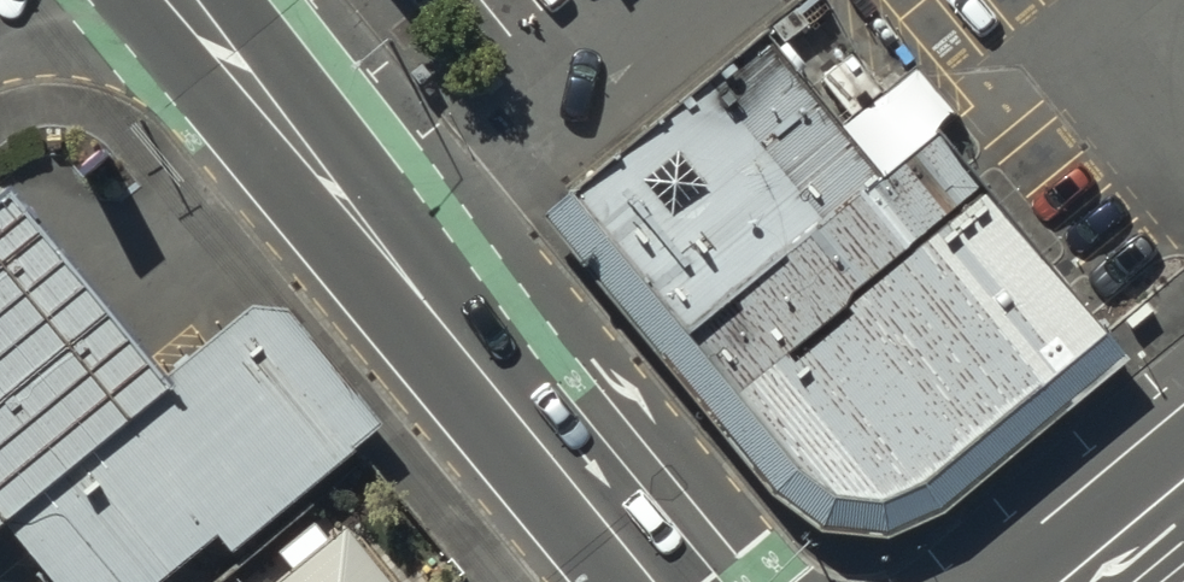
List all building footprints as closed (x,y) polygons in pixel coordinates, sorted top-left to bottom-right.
[(395,13),(411,0),(384,0),(395,13)] [(817,513),(883,520),(937,493),(1130,334),(1075,265),(926,82),(858,137),(761,17),(571,168),(538,196),(766,476),(817,513)] [(108,304),(54,237),(12,185),(0,194),(0,523),(7,518),(173,384),(108,304)] [(252,301),(170,369),(178,380),(173,384),(7,518),(57,581),(160,581),(220,532),(231,549),(381,426),(290,305),(252,301)] [(344,528),(273,581),(386,581),(344,528)]
